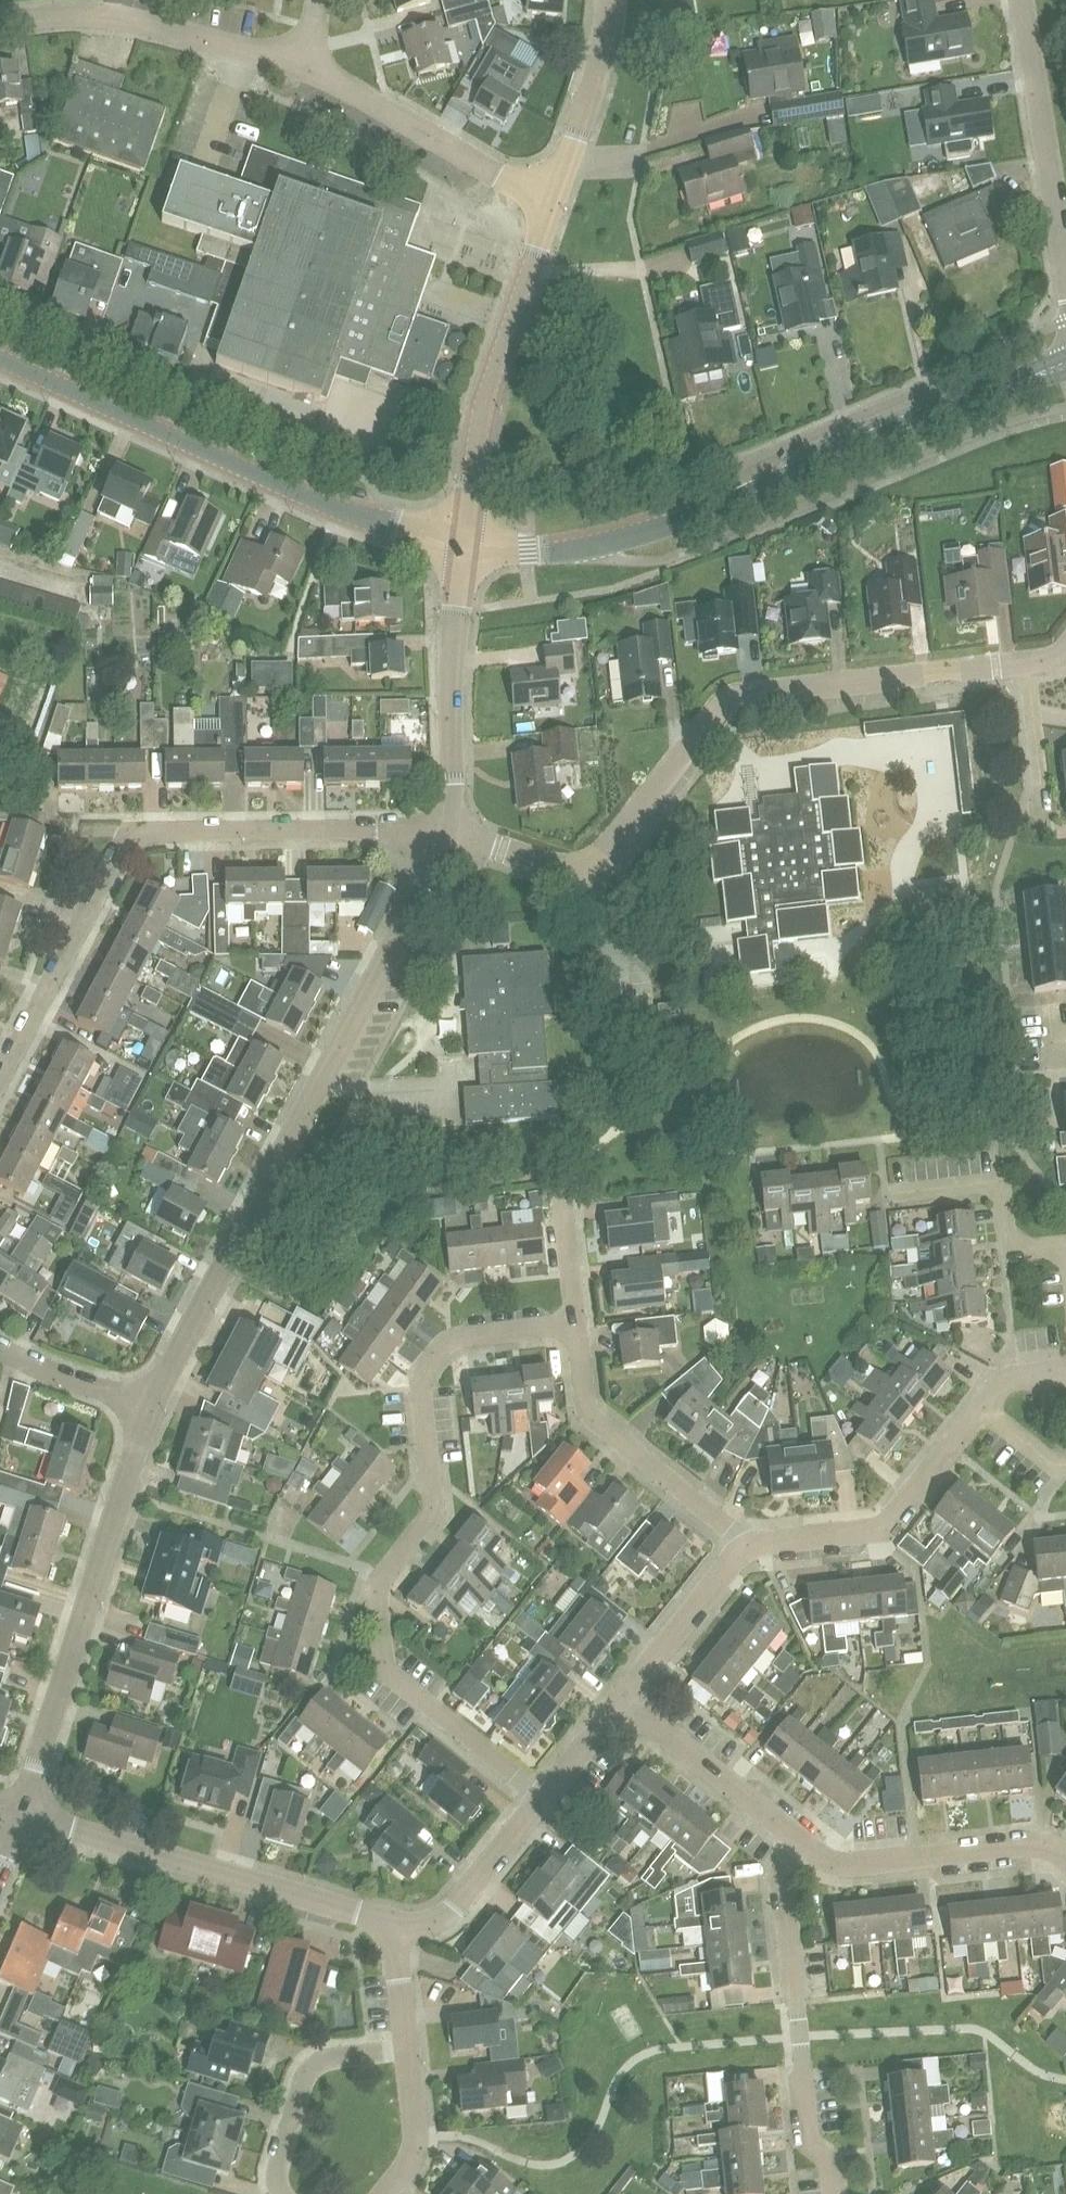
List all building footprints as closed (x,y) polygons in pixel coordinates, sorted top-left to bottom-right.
[(431,4),(430,0),(394,0),(398,13),(431,4)] [(445,14),(489,3),(488,0),(441,0),(445,14)] [(527,13),(562,17),(564,0),(528,0),(527,13)] [(933,0),(902,0),(906,26),(903,27),(909,60),(937,56),(938,61),(972,55),(966,16),(936,21),(933,0)] [(449,29),(492,17),(489,3),(445,14),(449,29)] [(838,37),(833,9),(812,13),(817,41),(838,37)] [(451,68),(441,29),(404,38),(410,60),(415,59),(419,76),(451,68)] [(504,126),(519,101),(515,98),(530,71),(491,49),(471,84),(483,92),(474,108),(504,126)] [(752,99),(804,90),(797,52),(745,61),(752,99)] [(145,173),(167,112),(120,95),(126,79),(75,60),(71,70),(72,70),(68,82),(75,85),(55,142),(145,173)] [(17,66),(0,69),(0,106),(21,103),(25,134),(40,132),(33,81),(19,83),(17,66)] [(957,106),(954,89),(926,93),(929,110),(924,111),(929,145),(945,143),(948,160),(970,157),(974,152),(972,138),(992,135),(986,101),(957,106)] [(805,122),(826,119),(843,116),(845,116),(841,94),(802,100),(802,103),(805,122)] [(846,102),(849,118),(882,113),(879,96),(846,102)] [(843,116),(826,119),(831,145),(848,142),(843,116)] [(691,211),(744,195),(735,167),(756,161),(753,150),(754,150),(748,132),(727,135),(705,142),(711,163),(679,173),(691,211)] [(422,209),(280,158),(245,146),(230,186),(182,171),(164,222),(204,236),(198,254),(226,264),(250,272),(224,346),(217,365),(321,403),(322,401),(328,403),(342,362),(395,380),(417,318),(438,260),(408,249),(422,209)] [(19,173),(31,165),(28,160),(16,166),(19,173)] [(973,189),(996,179),(991,165),(965,170),(973,189)] [(16,178),(0,172),(0,221),(16,178)] [(905,229),(923,221),(919,212),(921,211),(908,179),(885,182),(885,183),(896,208),(905,229)] [(951,179),(924,190),(928,202),(956,192),(951,179)] [(896,208),(885,183),(865,189),(866,190),(869,189),(883,224),(899,218),(900,221),(901,221),(896,208)] [(945,269),(999,246),(986,215),(1003,208),(994,186),(923,216),(945,269)] [(791,211),(795,230),(814,226),(810,207),(791,211)] [(51,271),(62,241),(69,222),(64,221),(57,239),(33,231),(26,250),(12,245),(0,278),(0,286),(26,295),(31,282),(45,287),(51,271)] [(726,235),(733,256),(748,252),(742,230),(726,235)] [(692,263),(726,254),(720,234),(687,244),(692,263)] [(860,272),(843,275),(848,299),(848,300),(865,297),(896,290),(892,269),(905,267),(899,237),(855,246),(860,271),(860,272)] [(220,276),(130,245),(125,259),(153,269),(150,279),(211,301),(220,276)] [(787,331),(816,325),(811,304),(825,301),(812,246),(800,249),(805,273),(775,280),(787,331)] [(112,294),(124,263),(93,252),(89,264),(71,258),(53,308),(85,319),(96,288),(112,294)] [(250,272),(226,264),(222,275),(211,305),(213,306),(214,302),(220,304),(207,340),(224,346),(250,272)] [(677,376),(692,373),(693,378),(721,372),(720,366),(735,363),(729,336),(724,337),(723,333),(740,329),(730,283),(702,290),(707,310),(678,316),(684,341),(670,344),(677,376)] [(140,314),(136,325),(131,341),(152,348),(151,352),(178,361),(184,343),(189,328),(163,318),(162,322),(140,314)] [(432,381),(450,330),(417,318),(395,380),(411,386),(412,386),(416,375),(432,381)] [(17,472),(10,488),(11,489),(26,455),(15,450),(25,428),(2,418),(0,424),(0,465),(17,472)] [(68,486),(82,454),(51,439),(39,464),(26,458),(14,484),(39,496),(48,477),(68,486)] [(1059,510),(1065,510),(1065,466),(1054,467),(1059,510)] [(135,478),(117,470),(103,499),(105,499),(98,514),(116,522),(123,507),(137,514),(135,518),(151,526),(161,504),(146,497),(151,485),(148,484),(149,481),(148,479),(139,475),(136,476),(135,478)] [(202,560),(221,517),(189,502),(175,531),(160,524),(145,556),(166,565),(174,548),(202,560)] [(980,523),(991,529),(998,516),(987,510),(980,523)] [(81,513),(62,555),(76,561),(95,519),(81,513)] [(1028,540),(1034,590),(1034,592),(1040,592),(1065,588),(1065,578),(1065,577),(1065,518),(1053,520),(1051,520),(1053,538),(1028,540)] [(820,528),(831,537),(836,530),(826,522),(820,528)] [(9,552),(17,533),(0,525),(0,548),(9,552)] [(289,584),(303,554),(273,541),(267,555),(243,544),(227,581),(265,598),(274,577),(289,584)] [(995,619),(990,582),(1006,580),(1002,551),(979,554),(982,575),(946,580),(949,605),(959,603),(961,623),(995,619)] [(130,579),(131,556),(118,555),(117,579),(130,579)] [(875,634),(909,629),(906,607),(919,606),(914,563),(888,566),(891,588),(870,591),(875,634)] [(141,590),(147,578),(134,572),(128,584),(141,590)] [(794,644),(827,640),(823,604),(840,602),(836,572),(810,576),(813,597),(789,600),(794,644)] [(82,606),(0,581),(0,605),(75,627),(82,606)] [(229,630),(245,596),(217,583),(201,617),(229,630)] [(355,588),(354,584),(324,585),(325,607),(341,606),(341,610),(355,610),(355,623),(401,621),(400,603),(388,603),(387,586),(355,588)] [(90,606),(113,606),(113,587),(90,587),(90,606)] [(737,651),(736,641),(735,626),(756,624),(752,590),(726,593),(728,608),(698,612),(698,619),(685,620),(688,643),(701,642),(702,655),(705,654),(705,659),(718,657),(718,653),(737,651)] [(552,644),(587,640),(585,621),(558,624),(559,636),(551,637),(552,644)] [(627,702),(662,698),(658,662),(673,660),(668,623),(645,626),(647,643),(620,646),(627,702)] [(366,649),(365,636),(320,638),(301,639),(299,639),(299,659),(323,659),(323,647),(334,647),(335,651),(351,650),(352,665),(372,665),(372,679),(404,678),(404,676),(405,676),(409,673),(408,662),(405,659),(403,659),(403,647),(366,649)] [(516,707),(561,702),(558,675),(575,673),(572,646),(546,649),(548,670),(512,674),(516,707)] [(82,651),(72,648),(69,655),(79,658),(82,651)] [(154,672),(161,672),(168,666),(168,657),(153,657),(154,672)] [(252,690),(292,689),(292,664),(252,665),(252,690)] [(245,666),(237,666),(237,680),(246,679),(245,666)] [(6,710),(9,700),(0,696),(0,708),(6,710)] [(274,786),(274,754),(245,754),(244,754),(244,749),(248,749),(247,720),(247,698),(234,699),(234,720),(234,750),(235,775),(245,775),(245,787),(274,786)] [(234,720),(234,699),(220,699),(220,722),(194,722),(194,728),(194,732),(194,754),(195,787),(224,787),(224,775),(235,775),(234,750),(234,720)] [(380,716),(388,716),(410,716),(410,701),(380,702),(380,716)] [(290,716),(301,716),(302,702),(290,702),(290,716)] [(86,725),(87,706),(66,705),(65,709),(58,706),(49,733),(62,738),(67,722),(86,725)] [(324,719),(324,712),(313,712),(313,719),(314,748),(327,748),(327,719),(324,719)] [(299,748),(314,748),(313,719),(299,720),(299,748)] [(141,750),(155,750),(154,721),(140,721),(141,750)] [(155,750),(169,749),(168,721),(154,721),(155,750)] [(922,722),(875,725),(876,739),(923,736),(922,722)] [(364,740),(364,723),(354,723),(354,740),(364,740)] [(98,756),(98,725),(86,725),(86,756),(87,756),(88,789),(116,788),(115,755),(98,756)] [(194,732),(194,728),(174,728),(174,755),(166,755),(166,787),(195,787),(194,754),(194,732)] [(521,810),(558,805),(554,765),(578,762),(574,733),(545,736),(547,754),(515,758),(521,810)] [(354,786),(382,785),(382,752),(354,753),(354,786)] [(382,785),(410,785),(410,752),(382,752),(382,785)] [(325,786),(354,786),(354,753),(325,753),(325,786)] [(274,786),(303,786),(303,754),(274,754),(274,786)] [(116,788),(145,788),(144,755),(115,755),(116,788)] [(427,755),(414,755),(414,777),(428,776),(427,755)] [(59,789),(88,789),(87,756),(86,756),(59,756),(59,789)] [(839,799),(836,766),(794,770),(797,796),(763,800),(765,821),(751,823),(749,809),(715,813),(719,847),(710,848),(714,884),(722,883),(727,923),(745,921),(747,940),(737,941),(741,976),(777,972),(774,943),(828,937),(825,904),(859,900),(856,867),(863,866),(859,831),(851,832),(848,798),(839,799)] [(962,816),(963,816),(975,814),(976,814),(972,776),(958,778),(962,816)] [(11,809),(0,808),(0,822),(9,823),(11,809)] [(44,838),(45,834),(13,824),(5,852),(36,862),(39,852),(45,854),(47,846),(49,840),(44,838)] [(28,889),(36,862),(5,852),(0,850),(0,880),(28,889)] [(282,875),(282,873),(281,870),(269,870),(268,873),(268,875),(255,875),(256,915),(268,915),(268,907),(282,906),(296,906),(296,882),(284,882),(284,875),(282,875)] [(337,906),(366,906),(365,888),(370,884),(370,874),(365,870),(350,870),(350,874),(336,874),(337,906)] [(337,906),(336,874),(309,874),(309,881),(309,906),(310,906),(337,906)] [(227,903),(214,903),(215,956),(229,956),(228,907),(243,907),(243,923),(256,923),(256,915),(255,875),(227,875),(227,886),(227,903)] [(209,912),(208,877),(192,877),(193,898),(180,898),(178,902),(148,886),(134,913),(164,929),(171,916),(199,931),(209,912)] [(381,889),(373,904),(384,909),(392,895),(381,889)] [(1065,916),(1065,913),(1063,892),(1023,897),(1026,921),(1065,916)] [(21,910),(0,903),(0,932),(13,936),(21,910)] [(296,957),(296,906),(282,906),(282,956),(282,957),(287,957),(296,957)] [(309,906),(296,906),(296,957),(320,957),(338,957),(338,943),(310,943),(310,906),(309,906)] [(190,943),(164,929),(134,913),(120,940),(150,955),(157,942),(173,950),(174,948),(184,953),(190,943)] [(1065,940),(1065,916),(1026,921),(1029,944),(1065,940)] [(497,945),(510,944),(509,924),(496,925),(497,945)] [(13,936),(0,932),(0,963),(5,964),(13,936)] [(136,982),(150,955),(120,940),(106,967),(136,982)] [(1065,963),(1065,940),(1029,944),(1031,968),(1065,963)] [(468,1057),(478,1056),(480,1088),(463,1090),(466,1124),(558,1118),(556,1083),(547,1084),(543,1018),(550,1017),(546,953),(461,959),(468,1057)] [(293,971),(308,980),(320,957),(296,957),(287,957),(282,967),(292,972),(293,971)] [(193,1000),(193,999),(200,987),(199,987),(201,983),(190,976),(161,962),(155,972),(169,980),(167,986),(193,1000)] [(1065,988),(1065,963),(1031,968),(1034,992),(1065,988)] [(122,1009),(136,982),(106,967),(92,993),(122,1009)] [(193,970),(190,976),(201,983),(208,971),(201,967),(193,970)] [(308,1012),(322,987),(308,980),(293,971),(292,972),(279,996),(279,997),(308,1012)] [(255,1032),(262,1020),(200,987),(193,999),(255,1032)] [(157,1007),(163,996),(147,988),(141,999),(157,1007)] [(295,1038),(308,1012),(279,997),(279,996),(264,988),(258,1000),(273,1008),(266,1022),(295,1038)] [(108,1036),(122,1009),(92,993),(78,1020),(108,1036)] [(248,1044),(255,1032),(193,999),(193,1000),(186,1012),(248,1044)] [(679,1018),(678,1005),(657,1007),(658,1020),(679,1018)] [(142,1034),(149,1023),(133,1015),(127,1026),(142,1034)] [(80,1090),(95,1062),(64,1046),(50,1073),(80,1090)] [(283,1061),(253,1046),(246,1059),(232,1051),(225,1063),(269,1086),(283,1061)] [(159,1072),(163,1059),(142,1052),(138,1065),(159,1072)] [(269,1086),(225,1063),(215,1058),(208,1072),(210,1082),(208,1086),(197,1080),(191,1091),(191,1092),(216,1105),(222,1094),(256,1111),(269,1086)] [(126,1113),(143,1080),(120,1068),(103,1101),(118,1109),(118,1110),(119,1109),(126,1113)] [(67,1115),(80,1090),(50,1073),(36,1099),(67,1115)] [(216,1105),(191,1092),(191,1091),(174,1082),(165,1099),(182,1109),(185,1104),(210,1117),(216,1105)] [(103,1101),(91,1094),(85,1106),(101,1114),(102,1113),(113,1119),(118,1109),(103,1101)] [(93,1129),(66,1116),(67,1115),(36,1099),(22,1126),(52,1142),(61,1127),(87,1141),(93,1129)] [(137,1135),(147,1117),(134,1110),(125,1128),(137,1135)] [(231,1160),(244,1135),(215,1119),(201,1144),(231,1160)] [(38,1169),(52,1142),(22,1126),(8,1153),(38,1169)] [(118,1159),(127,1143),(103,1130),(95,1146),(118,1159)] [(201,1145),(185,1135),(178,1148),(195,1156),(188,1171),(217,1186),(231,1160),(201,1144),(201,1145)] [(1054,1140),(1046,1141),(1045,1141),(1046,1152),(1055,1151),(1055,1150),(1054,1140)] [(73,1167),(79,1156),(63,1147),(57,1159),(73,1167)] [(178,1180),(184,1167),(147,1147),(140,1159),(148,1163),(148,1164),(175,1179),(178,1180)] [(38,1169),(8,1153),(0,1167),(0,1183),(24,1196),(38,1169)] [(168,1193),(175,1179),(148,1164),(140,1178),(168,1193)] [(845,1224),(856,1223),(854,1203),(869,1201),(865,1166),(839,1169),(840,1176),(844,1212),(845,1224)] [(78,1203),(84,1192),(49,1174),(43,1186),(78,1203)] [(792,1217),(788,1182),(787,1175),(761,1178),(765,1214),(781,1213),(783,1231),(793,1230),(792,1217)] [(823,1254),(833,1253),(831,1233),(829,1213),(844,1212),(840,1176),(814,1179),(821,1234),(823,1254)] [(821,1234),(814,1179),(788,1182),(792,1217),(807,1216),(809,1235),(821,1234)] [(189,1238),(205,1209),(173,1192),(157,1221),(189,1238)] [(530,1194),(532,1211),(542,1210),(541,1204),(540,1193),(537,1193),(530,1194)] [(610,1250),(654,1245),(650,1215),(681,1212),(679,1197),(638,1201),(639,1215),(606,1219),(610,1250)] [(488,1212),(487,1199),(487,1198),(473,1199),(473,1201),(474,1213),(488,1212)] [(444,1218),(442,1199),(427,1201),(429,1220),(444,1218)] [(86,1202),(80,1214),(93,1221),(99,1208),(86,1202)] [(955,1219),(953,1206),(935,1209),(938,1236),(919,1238),(920,1249),(933,1248),(970,1244),(975,1243),(973,1217),(955,1219)] [(20,1216),(8,1209),(8,1210),(5,1214),(0,1222),(0,1238),(4,1240),(16,1222),(20,1216)] [(543,1261),(539,1226),(544,1225),(542,1210),(531,1211),(533,1225),(513,1228),(511,1213),(506,1214),(512,1265),(543,1261)] [(874,1248),(888,1246),(885,1212),(870,1214),(874,1248)] [(512,1265),(506,1214),(500,1215),(502,1229),(483,1232),(481,1217),(476,1218),(482,1269),(512,1265)] [(450,1273),(482,1269),(476,1218),(470,1218),(472,1233),(446,1236),(450,1273)] [(160,1293),(176,1263),(144,1246),(151,1233),(127,1221),(114,1246),(136,1258),(126,1276),(160,1293)] [(55,1247),(64,1232),(51,1225),(42,1239),(42,1238),(29,1257),(42,1266),(53,1247),(55,1247)] [(29,1257),(42,1238),(30,1231),(18,1250),(29,1257)] [(896,1249),(919,1247),(918,1235),(895,1237),(896,1249)] [(396,1284),(389,1278),(385,1275),(382,1280),(423,1311),(442,1285),(412,1263),(415,1260),(403,1251),(402,1252),(391,1244),(386,1251),(397,1259),(401,1262),(408,1268),(396,1284)] [(891,1280),(904,1279),(972,1270),(970,1244),(933,1248),(935,1263),(916,1265),(890,1269),(891,1280)] [(796,1249),(798,1262),(816,1260),(814,1247),(796,1249)] [(760,1267),(777,1265),(776,1257),(775,1248),(771,1248),(758,1250),(758,1254),(760,1267)] [(677,1274),(708,1270),(707,1254),(675,1258),(677,1274)] [(21,1270),(0,1256),(0,1295),(3,1297),(21,1270)] [(617,1312),(662,1307),(659,1278),(677,1276),(677,1274),(675,1258),(640,1262),(642,1275),(613,1278),(617,1312)] [(147,1317),(99,1292),(106,1279),(74,1262),(48,1311),(54,1314),(65,1293),(86,1304),(86,1305),(101,1313),(94,1326),(132,1346),(147,1317)] [(47,1288),(21,1270),(3,1297),(17,1307),(14,1311),(26,1319),(29,1314),(30,1315),(47,1288)] [(917,1277),(904,1279),(905,1286),(905,1288),(918,1287),(937,1285),(939,1301),(975,1296),(972,1270),(917,1277)] [(365,1287),(355,1279),(346,1292),(347,1292),(356,1299),(365,1287)] [(423,1311),(382,1280),(378,1284),(390,1293),(378,1309),(366,1301),(363,1305),(405,1335),(423,1311)] [(346,1311),(356,1299),(347,1292),(346,1292),(342,1289),(333,1302),(337,1304),(346,1311)] [(985,1322),(982,1295),(975,1296),(939,1301),(926,1302),(928,1313),(947,1311),(949,1326),(985,1322)] [(927,1304),(910,1305),(911,1315),(928,1313),(927,1304)] [(405,1335),(363,1305),(360,1309),(372,1318),(360,1334),(348,1326),(345,1330),(387,1360),(405,1335)] [(312,1346),(308,1344),(324,1322),(297,1308),(278,1345),(242,1326),(225,1357),(262,1377),(271,1361),(296,1375),(312,1346)] [(54,1314),(48,1311),(39,1327),(51,1333),(59,1317),(54,1314)] [(623,1369),(659,1365),(657,1349),(678,1347),(675,1317),(644,1321),(646,1336),(620,1339),(623,1369)] [(342,1327),(333,1320),(323,1333),(333,1340),(342,1327)] [(368,1386),(387,1360),(345,1330),(342,1335),(354,1344),(339,1365),(368,1386)] [(946,1344),(956,1343),(955,1333),(945,1334),(946,1344)] [(892,1362),(898,1354),(899,1353),(888,1345),(881,1354),(891,1363),(892,1362)] [(950,1376),(923,1354),(913,1366),(898,1354),(892,1362),(891,1363),(934,1397),(950,1376)] [(277,1440),(281,1433),(268,1427),(280,1405),(255,1391),(262,1377),(225,1357),(209,1387),(245,1407),(239,1420),(250,1426),(265,1434),(266,1434),(277,1440)] [(667,1424),(691,1443),(715,1413),(711,1410),(703,1404),(713,1392),(721,1382),(703,1361),(689,1373),(664,1394),(678,1411),(667,1424)] [(934,1397),(891,1363),(890,1363),(900,1371),(890,1382),(876,1371),(869,1366),(863,1374),(869,1379),(870,1378),(913,1413),(928,1393),(933,1397),(934,1397)] [(527,1415),(528,1428),(532,1455),(532,1460),(549,1445),(546,1424),(540,1425),(538,1406),(553,1404),(549,1370),(522,1373),(523,1380),(527,1415)] [(869,1380),(857,1371),(851,1379),(862,1388),(862,1387),(877,1399),(868,1410),(896,1433),(913,1413),(870,1378),(869,1379),(869,1380)] [(514,1435),(515,1435),(513,1416),(527,1415),(523,1380),(498,1383),(504,1436),(506,1436),(514,1435)] [(504,1436),(498,1383),(471,1386),(475,1421),(491,1419),(493,1438),(504,1436)] [(715,1413),(691,1443),(714,1462),(724,1450),(744,1459),(760,1426),(768,1411),(762,1406),(769,1398),(757,1387),(727,1422),(716,1414),(715,1413)] [(868,1411),(858,1403),(851,1412),(867,1424),(857,1436),(884,1458),(901,1438),(896,1433),(868,1410),(868,1411)] [(13,1444),(22,1416),(9,1412),(1,1440),(13,1444)] [(236,1465),(244,1438),(246,1439),(253,1441),(265,1436),(266,1434),(265,1434),(250,1426),(239,1420),(223,1412),(218,1430),(193,1423),(185,1449),(223,1461),(236,1465)] [(798,1451),(803,1494),(833,1490),(831,1474),(829,1463),(852,1460),(834,1418),(811,1421),(814,1449),(798,1451)] [(782,1452),(779,1424),(760,1426),(744,1459),(743,1462),(768,1459),(773,1497),(803,1494),(798,1451),(782,1452)] [(86,1466),(94,1438),(63,1428),(59,1440),(29,1431),(24,1447),(54,1456),(86,1466)] [(395,1470),(366,1447),(369,1444),(352,1430),(345,1439),(361,1452),(349,1467),(338,1458),(335,1462),(375,1495),(395,1470)] [(514,1435),(506,1436),(507,1449),(515,1448),(514,1435)] [(562,1525),(582,1500),(570,1490),(589,1467),(565,1448),(534,1486),(546,1495),(538,1506),(562,1525)] [(225,1507),(230,1491),(233,1484),(224,1474),(220,1473),(223,1461),(185,1449),(176,1476),(201,1484),(196,1498),(225,1507)] [(77,1494),(86,1466),(54,1456),(45,1484),(77,1494)] [(296,1473),(308,1479),(311,1481),(317,1469),(303,1461),(296,1473)] [(375,1495),(335,1462),(331,1467),(342,1476),(329,1492),(318,1483),(316,1486),(356,1518),(375,1495)] [(30,1483),(0,1473),(0,1487),(26,1495),(30,1483)] [(293,1474),(287,1487),(299,1493),(306,1481),(293,1474)] [(952,1530),(977,1500),(958,1484),(934,1515),(952,1530)] [(336,1543),(356,1518),(316,1486),(312,1491),(323,1500),(307,1520),(336,1543)] [(67,1523),(32,1512),(36,1498),(26,1495),(0,1487),(0,1504),(16,1509),(7,1536),(6,1536),(53,1551),(58,1535),(63,1537),(67,1523)] [(630,1534),(621,1527),(638,1507),(614,1488),(603,1502),(596,1511),(586,1503),(568,1524),(590,1542),(597,1534),(609,1543),(617,1550),(630,1534)] [(937,1588),(995,1514),(977,1500),(952,1530),(961,1537),(952,1548),(955,1551),(933,1579),(934,1580),(931,1583),(937,1588)] [(227,1502),(225,1507),(228,1508),(232,1510),(249,1515),(251,1508),(233,1502),(227,1502)] [(986,1564),(1014,1529),(995,1514),(937,1588),(935,1590),(948,1601),(967,1577),(961,1572),(969,1561),(973,1564),(978,1558),(986,1564)] [(499,1575),(506,1567),(491,1555),(500,1542),(473,1520),(456,1541),(499,1575)] [(660,1574),(683,1544),(661,1527),(643,1550),(631,1540),(615,1560),(638,1578),(648,1565),(660,1574)] [(215,1565),(222,1543),(187,1533),(184,1545),(163,1539),(154,1568),(194,1580),(200,1560),(215,1565)] [(935,1554),(945,1541),(937,1535),(926,1550),(907,1536),(897,1548),(916,1563),(923,1568),(928,1561),(935,1554)] [(48,1582),(53,1567),(48,1566),(53,1551),(6,1536),(2,1549),(11,1552),(10,1554),(18,1556),(13,1571),(48,1582)] [(544,1559),(556,1545),(548,1538),(536,1552),(544,1559)] [(1058,1541),(1064,1594),(1065,1603),(1065,1540),(1058,1541)] [(499,1575),(456,1541),(461,1545),(445,1565),(489,1600),(495,1591),(480,1579),(489,1568),(499,1575)] [(1064,1594),(1058,1541),(1034,1544),(1037,1570),(1027,1571),(1025,1578),(1010,1572),(1000,1601),(1029,1611),(1034,1597),(1064,1594)] [(227,1544),(223,1557),(237,1561),(241,1548),(227,1544)] [(4,1584),(9,1569),(9,1568),(0,1565),(0,1583),(4,1584)] [(489,1600),(445,1565),(429,1585),(457,1608),(467,1596),(482,1608),(489,1600)] [(518,1577),(506,1567),(499,1575),(512,1585),(518,1577)] [(209,1585),(194,1580),(154,1568),(145,1599),(200,1616),(209,1585)] [(326,1620),(335,1590),(301,1580),(303,1575),(288,1570),(284,1580),(299,1585),(293,1604),(279,1599),(277,1605),(326,1620)] [(882,1620),(883,1633),(885,1648),(887,1664),(896,1663),(895,1647),(893,1633),(896,1633),(895,1619),(906,1617),(906,1619),(919,1617),(915,1585),(902,1586),(901,1578),(877,1581),(882,1620)] [(601,1579),(594,1588),(604,1596),(608,1591),(607,1584),(601,1579)] [(858,1623),(882,1620),(877,1581),(854,1584),(858,1623)] [(258,1582),(254,1596),(268,1600),(272,1586),(258,1582)] [(467,1616),(457,1608),(429,1585),(424,1582),(407,1603),(435,1625),(445,1612),(460,1625),(467,1616)] [(546,1585),(542,1582),(534,1592),(542,1599),(547,1594),(546,1585)] [(622,1629),(597,1610),(606,1598),(604,1596),(594,1588),(586,1582),(576,1594),(579,1596),(563,1616),(575,1625),(605,1649),(622,1629)] [(40,1610),(0,1597),(4,1584),(0,1583),(0,1653),(6,1655),(13,1635),(30,1640),(40,1610)] [(835,1626),(858,1623),(854,1584),(830,1586),(835,1626)] [(811,1628),(822,1627),(825,1655),(838,1653),(836,1638),(835,1626),(830,1586),(806,1589),(811,1628)] [(968,1614),(980,1600),(967,1590),(956,1604),(968,1614)] [(983,1596),(980,1600),(968,1614),(978,1622),(993,1604),(983,1596)] [(495,1605),(489,1600),(482,1608),(488,1614),(495,1605)] [(317,1649),(326,1620),(277,1605),(275,1610),(290,1614),(284,1634),(269,1629),(268,1634),(317,1649)] [(767,1650),(782,1631),(752,1606),(737,1625),(767,1650)] [(589,1669),(605,1649),(575,1625),(563,1616),(548,1635),(545,1633),(536,1644),(557,1660),(565,1650),(589,1669)] [(752,1668),(767,1650),(737,1625),(722,1643),(752,1668)] [(197,1657),(202,1640),(172,1631),(167,1648),(197,1657)] [(885,1648),(883,1633),(874,1634),(876,1649),(884,1648),(886,1668),(887,1668),(887,1664),(885,1648)] [(308,1680),(317,1649),(268,1634),(266,1640),(280,1644),(272,1669),(308,1680)] [(838,1653),(847,1652),(846,1637),(836,1638),(838,1653)] [(528,1654),(536,1644),(529,1638),(521,1649),(528,1654)] [(738,1686),(752,1668),(722,1643),(707,1662),(738,1686)] [(557,1711),(573,1690),(548,1671),(557,1660),(536,1644),(528,1654),(542,1666),(526,1686),(557,1711)] [(229,1668),(236,1670),(240,1671),(246,1650),(236,1647),(229,1668)] [(147,1665),(130,1660),(119,1656),(117,1660),(112,1662),(110,1668),(113,1673),(109,1685),(134,1693),(133,1698),(149,1703),(156,1680),(171,1684),(179,1658),(152,1649),(147,1665)] [(783,1651),(778,1658),(790,1668),(795,1660),(783,1651)] [(8,1657),(0,1655),(0,1669),(5,1670),(8,1657)] [(204,1661),(194,1658),(191,1671),(200,1673),(204,1661)] [(784,1675),(790,1668),(778,1658),(772,1665),(784,1675)] [(741,1704),(742,1702),(748,1695),(738,1686),(707,1662),(692,1681),(712,1697),(722,1705),(729,1697),(730,1695),(741,1704)] [(495,1666),(491,1670),(502,1679),(506,1675),(495,1666)] [(463,1702),(479,1681),(469,1673),(453,1694),(463,1702)] [(269,1698),(273,1685),(246,1678),(242,1691),(269,1698)] [(474,1710),(490,1689),(479,1681),(463,1702),(474,1710)] [(712,1697),(692,1681),(684,1690),(704,1707),(712,1697)] [(549,1731),(555,1724),(554,1720),(552,1718),(557,1711),(526,1686),(511,1706),(542,1730),(544,1732),(549,1731)] [(754,1687),(748,1695),(760,1704),(766,1697),(754,1687)] [(308,1754),(345,1708),(324,1691),(299,1722),(295,1719),(283,1734),(284,1734),(278,1741),(287,1748),(292,1741),(304,1726),(317,1736),(305,1751),(308,1754)] [(748,1695),(742,1702),(767,1722),(773,1714),(760,1704),(748,1695)] [(10,1705),(0,1702),(0,1736),(10,1705)] [(525,1751),(542,1730),(511,1706),(494,1726),(525,1751)] [(781,1763),(804,1734),(796,1727),(806,1714),(798,1707),(764,1750),(781,1763)] [(329,1771),(366,1725),(345,1708),(308,1754),(314,1758),(326,1744),(338,1754),(326,1768),(329,1771)] [(998,1726),(1020,1724),(1019,1712),(997,1715),(998,1726)] [(998,1726),(997,1715),(983,1716),(983,1718),(976,1719),(977,1727),(984,1726),(985,1727),(998,1726)] [(976,1719),(975,1717),(955,1719),(957,1731),(977,1728),(976,1727),(977,1727),(976,1719)] [(941,1732),(957,1731),(955,1719),(940,1721),(941,1722),(935,1723),(936,1731),(941,1731),(941,1732)] [(932,1724),(932,1722),(914,1724),(915,1735),(933,1733),(933,1732),(936,1731),(935,1723),(932,1724)] [(153,1762),(163,1733),(135,1724),(130,1738),(97,1728),(87,1759),(127,1771),(132,1755),(153,1762)] [(363,1773),(388,1743),(366,1725),(329,1771),(335,1775),(347,1760),(363,1773)] [(1041,1760),(1061,1757),(1057,1725),(1037,1728),(1041,1760)] [(808,1737),(804,1734),(781,1763),(785,1766),(797,1776),(821,1746),(831,1734),(824,1728),(813,1741),(808,1737)] [(417,1729),(412,1736),(422,1744),(427,1738),(417,1729)] [(167,1731),(162,1748),(176,1752),(181,1735),(167,1731)] [(470,1770),(459,1761),(434,1741),(419,1760),(444,1779),(428,1798),(463,1827),(484,1800),(460,1781),(470,1770)] [(838,1760),(821,1746),(797,1776),(814,1790),(838,1760)] [(194,1759),(189,1775),(183,1778),(180,1787),(184,1793),(183,1799),(204,1805),(204,1804),(231,1812),(240,1779),(241,1779),(253,1783),(260,1756),(239,1751),(234,1770),(223,1767),(225,1761),(209,1757),(208,1763),(194,1759)] [(1010,1794),(1033,1791),(1028,1751),(1005,1753),(1010,1794)] [(988,1796),(1010,1794),(1005,1753),(984,1756),(988,1796)] [(829,1802),(853,1772),(863,1759),(859,1756),(856,1754),(846,1766),(838,1760),(814,1790),(829,1802)] [(966,1799),(988,1796),(984,1756),(962,1758),(966,1799)] [(945,1801),(966,1799),(962,1758),(941,1761),(945,1801)] [(923,1803),(945,1801),(941,1761),(918,1763),(923,1803)] [(863,1780),(853,1772),(829,1802),(846,1816),(870,1786),(881,1773),(873,1767),(863,1780)] [(664,1788),(656,1782),(656,1776),(651,1772),(645,1773),(639,1780),(626,1769),(607,1793),(610,1796),(604,1804),(628,1823),(630,1820),(635,1824),(664,1788)] [(1056,1792),(1065,1800),(1065,1780),(1056,1792)] [(308,1808),(307,1808),(311,1794),(296,1790),(264,1781),(257,1806),(273,1811),(265,1839),(297,1848),(308,1808)] [(653,1837),(682,1802),(664,1788),(635,1824),(630,1820),(628,1823),(623,1829),(632,1836),(636,1839),(644,1829),(653,1837)] [(336,1793),(320,1812),(335,1824),(351,1805),(336,1793)] [(429,1853),(413,1840),(423,1828),(411,1818),(386,1798),(365,1825),(385,1840),(383,1842),(372,1843),(375,1867),(389,1865),(408,1880),(429,1853)] [(672,1852),(700,1817),(682,1802),(653,1837),(654,1837),(658,1833),(671,1844),(660,1858),(669,1865),(676,1856),(672,1852)] [(731,1852),(714,1838),(719,1832),(700,1817),(672,1852),(676,1856),(680,1851),(694,1862),(688,1869),(699,1877),(715,1872),(731,1852)] [(626,1844),(632,1836),(623,1829),(617,1837),(614,1835),(605,1845),(613,1851),(620,1842),(624,1846),(626,1844)] [(624,1846),(620,1842),(613,1851),(619,1856),(627,1846),(626,1844),(624,1846)] [(574,1875),(553,1858),(535,1880),(563,1903),(573,1891),(588,1904),(606,1881),(585,1863),(574,1875)] [(604,1867),(618,1878),(629,1865),(620,1858),(611,1859),(604,1867)] [(658,1878),(669,1865),(660,1858),(650,1871),(654,1874),(658,1878)] [(646,1884),(654,1874),(650,1871),(642,1880),(646,1884)] [(733,1896),(731,1879),(712,1881),(693,1890),(696,1919),(698,1919),(699,1924),(744,1919),(742,1896),(733,1896)] [(550,1948),(569,1925),(555,1913),(563,1903),(535,1880),(518,1901),(539,1918),(529,1931),(550,1948)] [(1062,1931),(1061,1918),(1058,1897),(1036,1899),(1042,1958),(1050,1957),(1048,1938),(1050,1938),(1063,1936),(1062,1931)] [(905,1960),(915,1959),(912,1940),(925,1938),(921,1899),(899,1902),(905,1960)] [(1042,1958),(1036,1899),(1014,1902),(1019,1941),(1031,1940),(1033,1959),(1041,1958),(1042,1958)] [(905,1960),(899,1902),(877,1904),(882,1943),(895,1942),(899,1978),(907,1977),(905,1960)] [(998,1963),(1008,1962),(1006,1943),(1019,1941),(1014,1902),(992,1904),(997,1944),(996,1944),(998,1963)] [(83,1968),(83,1969),(90,1973),(98,1955),(119,1964),(133,1934),(120,1928),(126,1915),(99,1903),(91,1921),(84,1939),(74,1964),(83,1968)] [(863,1965),(872,1964),(869,1945),(882,1943),(877,1904),(856,1907),(863,1965)] [(987,1973),(986,1965),(987,1965),(985,1945),(996,1944),(997,1944),(992,1904),(971,1907),(978,1966),(979,1966),(980,1974),(987,1973)] [(863,1965),(856,1907),(834,1909),(839,1948),(852,1947),(854,1966),(863,1965)] [(978,1966),(971,1907),(949,1909),(953,1949),(967,1947),(969,1967),(978,1966)] [(170,1911),(159,1948),(242,1972),(249,1949),(231,1944),(235,1928),(237,1922),(190,1909),(188,1916),(170,1911)] [(83,1969),(83,1968),(74,1964),(84,1939),(91,1921),(65,1910),(53,1940),(44,1962),(45,1962),(79,1977),(83,1969)] [(699,1924),(698,1919),(696,1919),(687,1920),(688,1931),(705,1929),(707,1947),(747,1942),(744,1919),(699,1924)] [(676,1932),(688,1931),(687,1920),(675,1921),(676,1932)] [(521,1941),(497,1921),(480,1941),(507,1963),(515,1953),(534,1968),(550,1948),(529,1931),(521,1941)] [(642,1929),(642,1921),(632,1922),(633,1930),(642,1929)] [(45,1962),(44,1962),(53,1940),(21,1926),(0,1976),(0,1983),(30,1995),(45,1962)] [(635,1954),(636,1954),(637,1954),(640,1953),(656,1952),(654,1929),(634,1931),(632,1931),(632,1935),(635,1954)] [(635,1954),(632,1935),(623,1946),(622,1947),(635,1957),(635,1954)] [(307,2029),(327,1960),(308,1954),(310,1948),(279,1939),(259,2008),(289,2017),(287,2023),(307,2029)] [(501,2002),(514,1985),(522,1975),(507,1963),(480,1941),(463,1961),(485,1979),(474,1993),(478,1994),(501,2002)] [(693,1978),(704,1977),(704,1971),(749,1967),(747,1942),(707,1947),(709,1965),(692,1967),(693,1978)] [(641,1954),(643,1972),(657,1971),(656,1953),(641,1954)] [(1048,1987),(1065,1964),(1065,1962),(1050,1957),(1042,1958),(1041,1958),(1044,1985),(1048,1987)] [(1048,1987),(1038,1999),(1051,2010),(1063,1996),(1065,1998),(1065,1964),(1048,1987)] [(681,1980),(693,1978),(692,1967),(680,1968),(681,1980)] [(752,1989),(749,1967),(704,1971),(704,1977),(710,1977),(712,1994),(752,1989)] [(918,1981),(919,1993),(937,1991),(936,1979),(918,1981)] [(1011,1982),(1012,1994),(1024,1993),(1023,1981),(1011,1982)] [(455,2053),(498,2048),(495,2025),(527,2021),(525,2010),(501,2002),(478,1994),(481,2018),(452,2021),(455,2053)] [(670,2015),(688,2013),(687,1998),(669,2000),(670,2015)] [(61,2021),(66,2009),(50,2003),(44,2017),(60,2023),(61,2021)] [(43,2036),(2,2018),(0,2022),(0,2034),(37,2050),(43,2036)] [(60,2023),(48,2051),(79,2065),(92,2034),(61,2021),(60,2023)] [(261,2065),(269,2036),(231,2025),(226,2041),(216,2038),(212,2049),(195,2044),(188,2071),(227,2083),(230,2073),(247,2078),(251,2062),(261,2065)] [(9,2104),(28,2112),(39,2088),(46,2069),(10,2054),(5,2066),(0,2064),(0,2100),(9,2104)] [(985,2068),(984,2055),(969,2057),(971,2070),(985,2068)] [(96,2078),(104,2066),(91,2056),(82,2069),(96,2078)] [(547,2078),(563,2069),(555,2056),(539,2065),(547,2078)] [(65,2061),(59,2073),(72,2079),(77,2066),(65,2061)] [(527,2108),(525,2092),(521,2062),(490,2065),(492,2080),(459,2084),(462,2115),(505,2110),(527,2108)] [(925,2089),(924,2076),(888,2080),(890,2102),(949,2096),(948,2086),(925,2089)] [(704,2106),(705,2115),(764,2109),(762,2087),(725,2091),(726,2104),(704,2106)] [(241,2149),(242,2146),(241,2146),(244,2135),(241,2130),(244,2120),(213,2111),(218,2097),(188,2088),(182,2109),(186,2117),(196,2120),(192,2135),(241,2149)] [(972,2109),(989,2107),(988,2093),(971,2095),(972,2109)] [(892,2124),(928,2120),(927,2108),(950,2105),(949,2096),(890,2102),(892,2124)] [(101,2124),(105,2111),(88,2106),(84,2119),(101,2124)] [(14,2113),(0,2107),(0,2115),(11,2120),(14,2113)] [(766,2132),(764,2109),(705,2115),(706,2125),(729,2123),(730,2136),(756,2133),(766,2132)] [(0,2115),(0,2147),(2,2142),(16,2148),(25,2126),(11,2120),(0,2115)] [(930,2132),(928,2120),(892,2124),(895,2146),(954,2140),(953,2130),(930,2132)] [(974,2138),(992,2137),(990,2122),(973,2124),(974,2138)] [(758,2155),(756,2133),(730,2136),(696,2139),(698,2149),(721,2146),(722,2159),(758,2155)] [(240,2152),(241,2149),(192,2135),(187,2149),(178,2146),(170,2151),(163,2172),(193,2181),(197,2167),(228,2176),(231,2166),(236,2163),(240,2152)] [(897,2169),(934,2165),(932,2152),(955,2149),(954,2140),(895,2146),(897,2169)] [(702,2183),(761,2177),(758,2155),(722,2159),(724,2171),(701,2174),(702,2183)] [(982,2180),(989,2171),(980,2164),(969,2169),(974,2173),(982,2180)] [(458,2193),(517,2193),(481,2166),(473,2176),(465,2170),(450,2188),(458,2193)] [(636,2174),(629,2169),(609,2193),(620,2193),(636,2174)] [(702,2183),(701,2174),(684,2175),(679,2179),(679,2185),(702,2183)] [(679,2185),(676,2185),(671,2192),(670,2192),(672,2193),(689,2193),(686,2192),(703,2191),(703,2193),(726,2190),(726,2193),(763,2193),(761,2177),(702,2183),(679,2185)] [(15,2188),(0,2181),(0,2193),(12,2193),(15,2188)] [(975,2188),(967,2182),(957,2193),(970,2193),(975,2188)]
